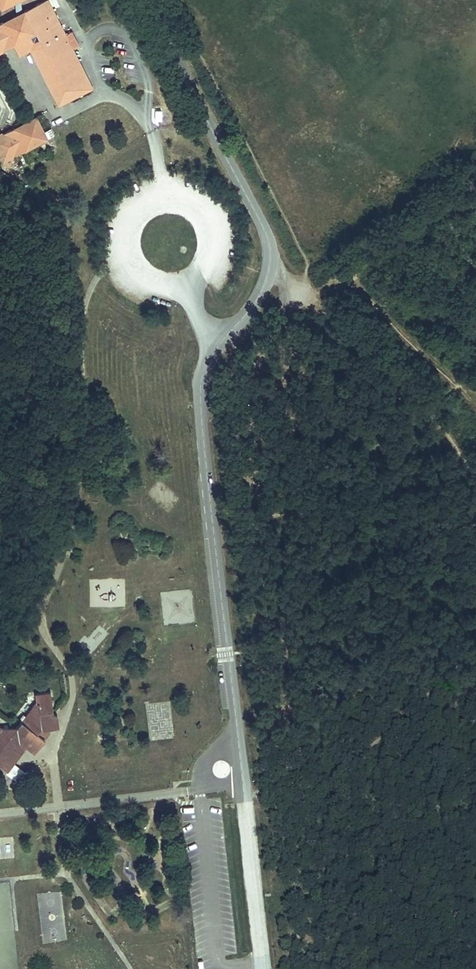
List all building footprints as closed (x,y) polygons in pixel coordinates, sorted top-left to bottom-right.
[(93,88),(73,48),(79,44),(72,30),(66,34),(49,0),(42,0),(21,11),(16,13),(0,21),(0,51),(14,44),(37,33),(71,100),(93,88)] [(59,106),(71,100),(37,33),(14,44),(19,55),(31,49),(59,106)] [(0,134),(0,154),(4,162),(49,138),(36,115),(0,134)] [(21,743),(28,748),(37,753),(51,735),(50,730),(61,727),(58,713),(49,714),(48,709),(53,708),(49,690),(34,692),(36,701),(30,709),(34,711),(29,719),(25,716),(18,726),(0,731),(0,767),(3,768),(21,743)] [(29,719),(34,711),(30,709),(25,716),(29,719)] [(21,743),(3,768),(10,773),(28,748),(21,743)]
